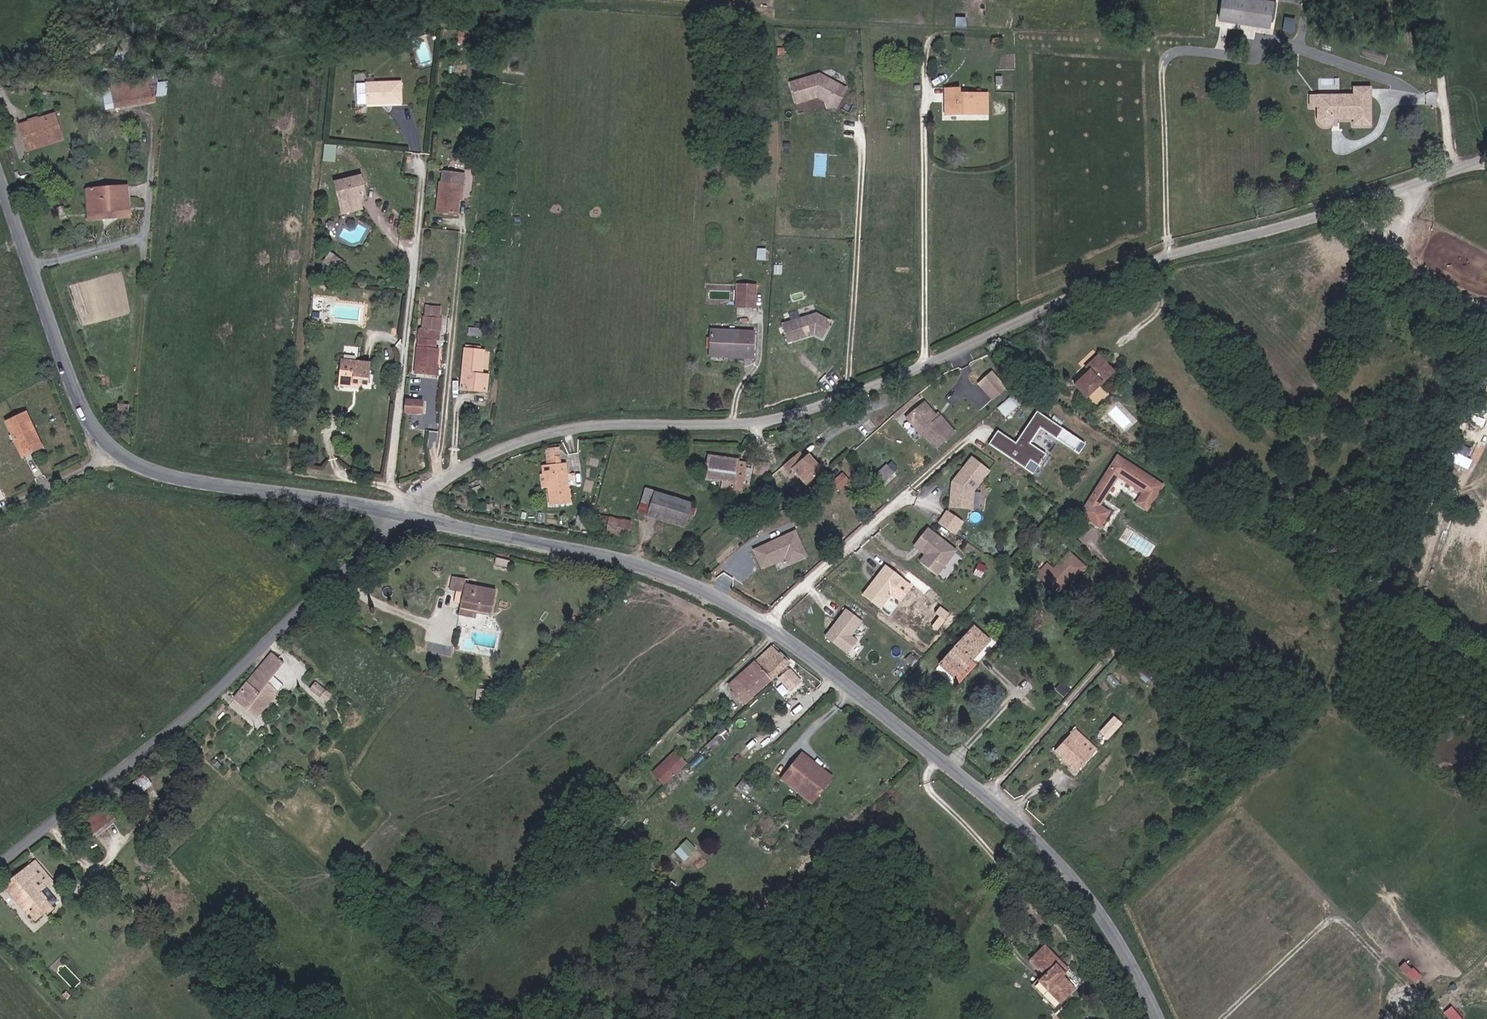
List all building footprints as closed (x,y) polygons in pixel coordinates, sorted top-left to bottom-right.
[(1262,23),(1266,0),(1216,0),(1214,15),(1262,23)] [(835,104),(845,87),(819,72),(791,80),(796,99),(816,94),(835,104)] [(384,98),(383,77),(349,79),(350,100),(384,98)] [(148,78),(106,85),(110,108),(152,101),(148,78)] [(960,94),(960,87),(946,87),(946,114),(987,114),(987,95),(960,94)] [(1319,97),(1319,127),(1323,129),(1326,129),(1329,129),(1331,125),(1332,121),(1362,120),(1362,96),(1319,97)] [(30,148),(65,137),(57,115),(22,126),(30,148)] [(66,141),(65,137),(30,148),(31,152),(66,141)] [(324,160),(336,161),(337,144),(325,143),(324,160)] [(466,186),(467,174),(443,171),(439,211),(459,213),(462,185),(466,186)] [(344,207),(362,202),(362,200),(368,198),(362,177),(337,183),(344,207)] [(89,211),(131,209),(130,186),(88,189),(89,211)] [(364,209),(362,202),(344,207),(346,214),(364,209)] [(132,216),(131,209),(89,211),(90,219),(132,216)] [(765,263),(766,251),(759,250),(758,262),(765,263)] [(335,269),(342,261),(332,254),(325,262),(335,269)] [(739,283),(738,305),(755,307),(756,285),(739,283)] [(823,339),(832,322),(817,313),(783,323),(782,323),(787,343),(814,335),(823,339)] [(442,330),(443,318),(426,316),(425,323),(422,323),(417,370),(436,372),(439,345),(436,345),(438,329),(442,330)] [(752,355),(754,330),(708,328),(707,353),(752,355)] [(466,349),(462,388),(490,390),(491,373),(485,373),(487,351),(466,349)] [(1087,371),(1072,385),(1084,397),(1113,370),(1096,352),(1082,366),(1087,371)] [(372,382),(374,362),(343,359),(341,379),(372,382)] [(997,398),(991,390),(987,393),(994,401),(997,398)] [(984,409),(994,401),(987,393),(978,402),(984,409)] [(1011,396),(998,407),(1006,416),(1019,405),(1011,396)] [(426,401),(409,400),(409,412),(426,413),(426,401)] [(907,416),(918,428),(935,413),(924,401),(907,416)] [(984,409),(978,402),(976,403),(983,411),(984,409)] [(132,425),(134,411),(119,409),(117,423),(132,425)] [(935,413),(918,428),(920,431),(923,429),(937,445),(955,430),(938,411),(935,413)] [(36,429),(29,412),(8,420),(23,456),(41,449),(33,430),(36,429)] [(1046,454),(1031,444),(1042,428),(1056,438),(1063,429),(1037,412),(1016,443),(998,431),(989,445),(1024,469),(1030,460),(1038,466),(1046,454)] [(1451,457),(1464,464),(1472,449),(1459,442),(1451,457)] [(821,469),(814,461),(812,462),(811,460),(812,459),(807,453),(802,456),(798,451),(782,465),(801,487),(821,469)] [(571,502),(567,462),(563,462),(563,454),(548,455),(549,463),(544,463),(546,486),(550,486),(551,503),(571,502)] [(735,479),(738,460),(707,455),(704,474),(735,479)] [(1147,510),(1164,486),(1120,456),(1081,513),(1101,526),(1111,512),(1102,506),(1121,478),(1144,493),(1137,503),(1147,510)] [(974,490),(990,470),(974,457),(954,482),(952,506),(973,508),(974,490)] [(882,482),(900,471),(893,460),(875,472),(882,482)] [(771,475),(773,463),(758,461),(757,473),(771,475)] [(840,490),(851,481),(844,473),(833,483),(840,490)] [(685,525),(693,502),(657,489),(648,486),(640,510),(649,513),(685,525)] [(956,534),(964,521),(950,510),(941,523),(956,534)] [(588,511),(585,527),(598,529),(601,513),(588,511)] [(601,513),(598,529),(621,533),(624,517),(601,513)] [(924,553),(919,560),(944,580),(957,563),(951,559),(958,549),(928,526),(913,545),(924,553)] [(796,532),(756,549),(762,564),(785,554),(788,561),(806,553),(796,532)] [(1040,574),(1062,592),(1084,565),(1069,552),(1055,569),(1049,564),(1040,574)] [(862,592),(881,608),(905,579),(887,563),(862,592)] [(466,578),(454,576),(452,589),(459,590),(457,601),(463,602),(462,607),(493,613),(497,589),(465,583),(466,578)] [(853,633),(863,620),(846,607),(824,636),(848,653),(860,638),(853,633)] [(940,630),(950,612),(942,607),(931,625),(940,630)] [(955,676),(986,641),(971,628),(939,662),(955,676)] [(792,662),(776,645),(759,661),(775,678),(792,662)] [(269,678),(285,662),(274,651),(235,692),(260,716),(283,691),(269,678)] [(756,662),(733,683),(751,700),(775,678),(759,661),(757,663),(756,662)] [(805,682),(793,669),(783,677),(794,691),(805,682)] [(1071,686),(1063,680),(1057,687),(1064,694),(1071,686)] [(314,683),(310,691),(328,699),(332,692),(314,683)] [(726,726),(709,741),(715,747),(732,732),(726,726)] [(1078,769),(1097,749),(1076,730),(1057,750),(1078,769)] [(656,771),(668,784),(690,764),(677,751),(656,771)] [(836,776),(805,751),(784,777),(799,789),(806,781),(821,794),(836,776)] [(129,785),(139,796),(153,784),(144,773),(129,785)] [(814,802),(821,794),(806,781),(799,789),(814,802)] [(78,825),(91,841),(119,820),(106,803),(78,825)] [(687,838),(675,851),(685,860),(697,848),(687,838)] [(32,913),(36,918),(47,909),(43,904),(48,900),(41,893),(50,885),(45,878),(52,872),(38,857),(5,887),(30,915),(32,913)] [(1039,981),(1060,1002),(1074,987),(1062,975),(1064,973),(1056,964),(1060,960),(1045,946),(1030,960),(1045,975),(1039,981)] [(1056,964),(1064,973),(1068,969),(1060,960),(1056,964)] [(1415,982),(1422,975),(1406,960),(1399,967),(1415,982)] [(1032,987),(1053,1008),(1060,1002),(1039,981),(1032,987)] [(1444,1012),(1450,1018),(1465,1018),(1453,1004),(1444,1012)]
